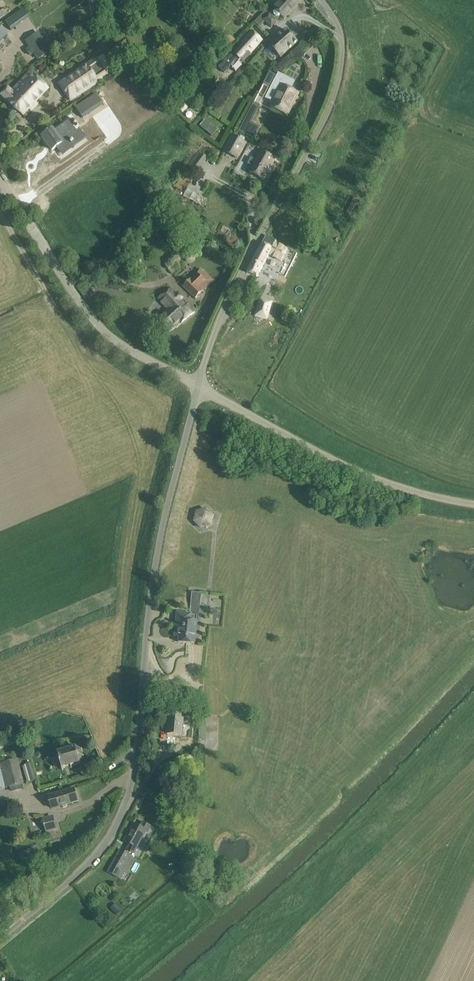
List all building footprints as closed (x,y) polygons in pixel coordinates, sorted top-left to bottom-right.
[(8,12),(8,11),(23,0),(7,0),(2,3),(4,5),(0,7),(0,18),(8,12)] [(254,22),(261,28),(266,22),(272,27),(278,21),(277,20),(281,15),(284,18),(301,0),(278,0),(280,2),(274,9),(274,10),(270,14),(265,9),(254,22)] [(4,22),(7,25),(11,30),(15,27),(9,18),(6,21),(4,22)] [(68,30),(73,37),(76,35),(81,31),(76,25),(68,30)] [(1,40),(8,47),(13,41),(9,37),(12,34),(7,29),(4,32),(0,27),(0,41),(1,40)] [(224,29),(218,36),(229,46),(236,40),(224,29)] [(286,29),(269,45),(281,57),(297,42),(286,29)] [(235,71),(243,62),(262,40),(252,31),(220,67),(226,73),(230,68),(235,71)] [(49,41),(46,36),(45,35),(41,38),(38,33),(26,41),(30,47),(26,50),(30,54),(34,52),(38,58),(40,56),(50,50),(46,45),(45,44),(49,41)] [(97,59),(60,83),(71,100),(108,76),(97,59)] [(23,115),(30,108),(48,89),(31,72),(12,92),(8,87),(2,94),(10,102),(9,102),(23,115)] [(271,74),(266,82),(270,84),(275,76),(271,74)] [(292,80),(283,76),(279,74),(267,98),(273,101),(270,107),(287,115),(299,93),(288,88),(292,80)] [(82,117),(89,112),(82,102),(75,107),(82,117)] [(185,103),(179,109),(183,113),(189,107),(185,103)] [(210,125),(210,124),(205,120),(200,126),(205,130),(210,125)] [(52,150),(60,144),(63,142),(60,138),(69,131),(63,124),(54,131),(53,129),(42,137),(52,150)] [(224,150),(237,158),(245,143),(233,136),(224,150)] [(248,144),(235,170),(242,173),(255,148),(248,144)] [(275,158),(267,153),(261,150),(249,171),(263,179),(275,158)] [(257,277),(269,254),(281,261),(287,249),(275,243),(272,248),(262,243),(247,272),(257,277)] [(306,248),(303,253),(310,256),(312,251),(306,248)] [(167,263),(167,267),(173,273),(184,263),(176,254),(169,260),(170,261),(167,263)] [(200,269),(183,286),(195,298),(214,280),(204,270),(202,272),(200,269)] [(182,322),(195,312),(188,304),(186,305),(171,288),(158,298),(169,309),(158,320),(168,330),(174,324),(175,325),(180,321),(182,322)] [(267,321),(273,301),(260,297),(254,317),(267,321)] [(212,517),(220,519),(221,512),(198,507),(194,525),(210,529),(212,517)] [(199,615),(187,613),(177,612),(175,637),(179,637),(179,643),(196,644),(199,615)] [(195,716),(179,715),(169,714),(167,734),(193,736),(195,716)] [(54,767),(61,764),(63,770),(81,764),(85,757),(83,751),(75,746),(57,751),(58,755),(51,758),(54,767)] [(18,759),(15,760),(13,754),(3,757),(4,762),(1,763),(0,759),(0,790),(4,789),(4,788),(9,786),(11,792),(24,789),(22,784),(24,783),(18,759)] [(25,765),(23,766),(27,781),(37,779),(32,762),(26,763),(27,764),(25,765)] [(74,788),(48,796),(52,808),(78,800),(74,788)] [(54,816),(43,820),(46,831),(57,827),(54,816)] [(120,849),(108,872),(121,879),(126,872),(128,873),(135,860),(130,858),(145,831),(148,832),(151,826),(143,822),(140,827),(134,823),(124,841),(131,844),(126,853),(120,849)] [(45,863),(32,875),(37,881),(43,876),(42,875),(49,868),(45,863)] [(116,903),(110,908),(117,915),(122,911),(116,903)]
